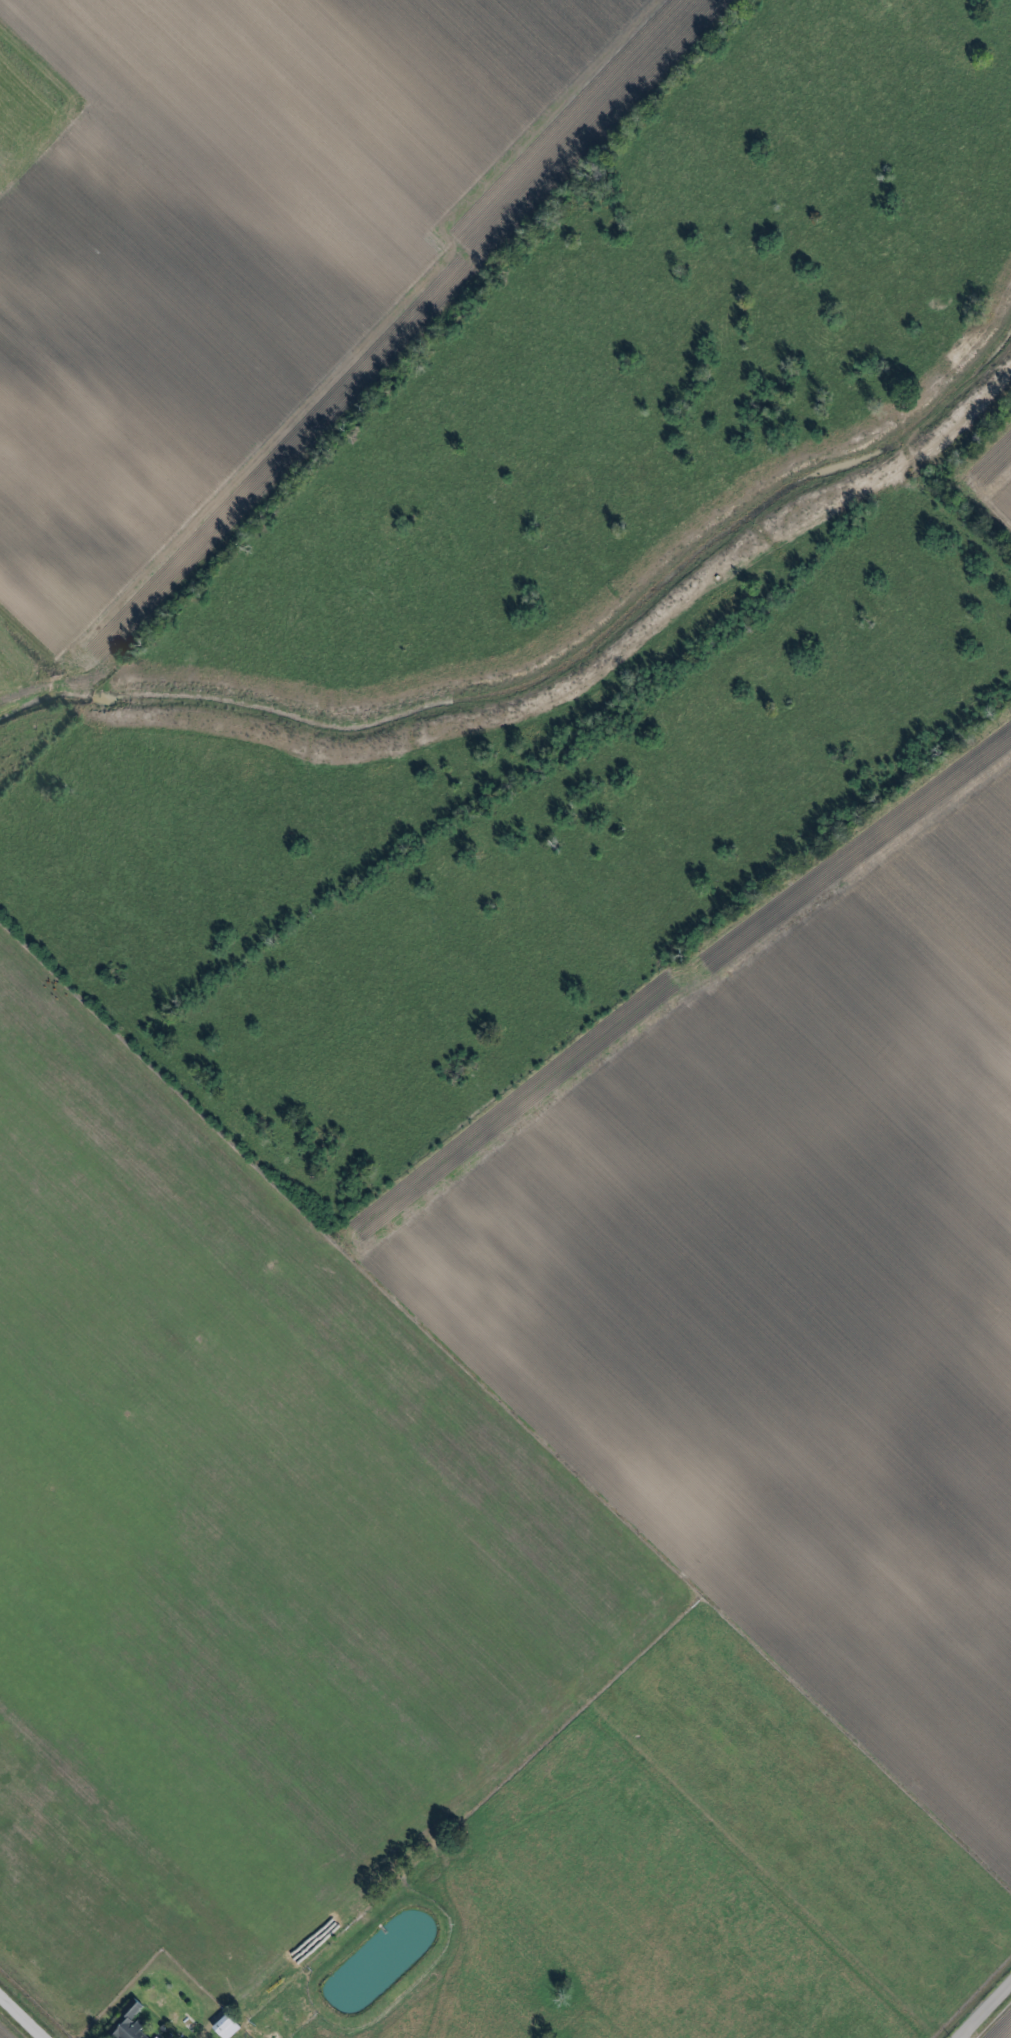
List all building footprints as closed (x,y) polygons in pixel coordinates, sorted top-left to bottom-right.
[(120,2037),(149,2037),(137,2028),(139,2026),(130,2018),(141,2005),(134,1999),(125,2009),(126,2010),(119,2019),(125,2024),(116,2034),(120,2037)] [(240,2028),(229,2014),(213,2028),(221,2037),(228,2037),(240,2028)]
